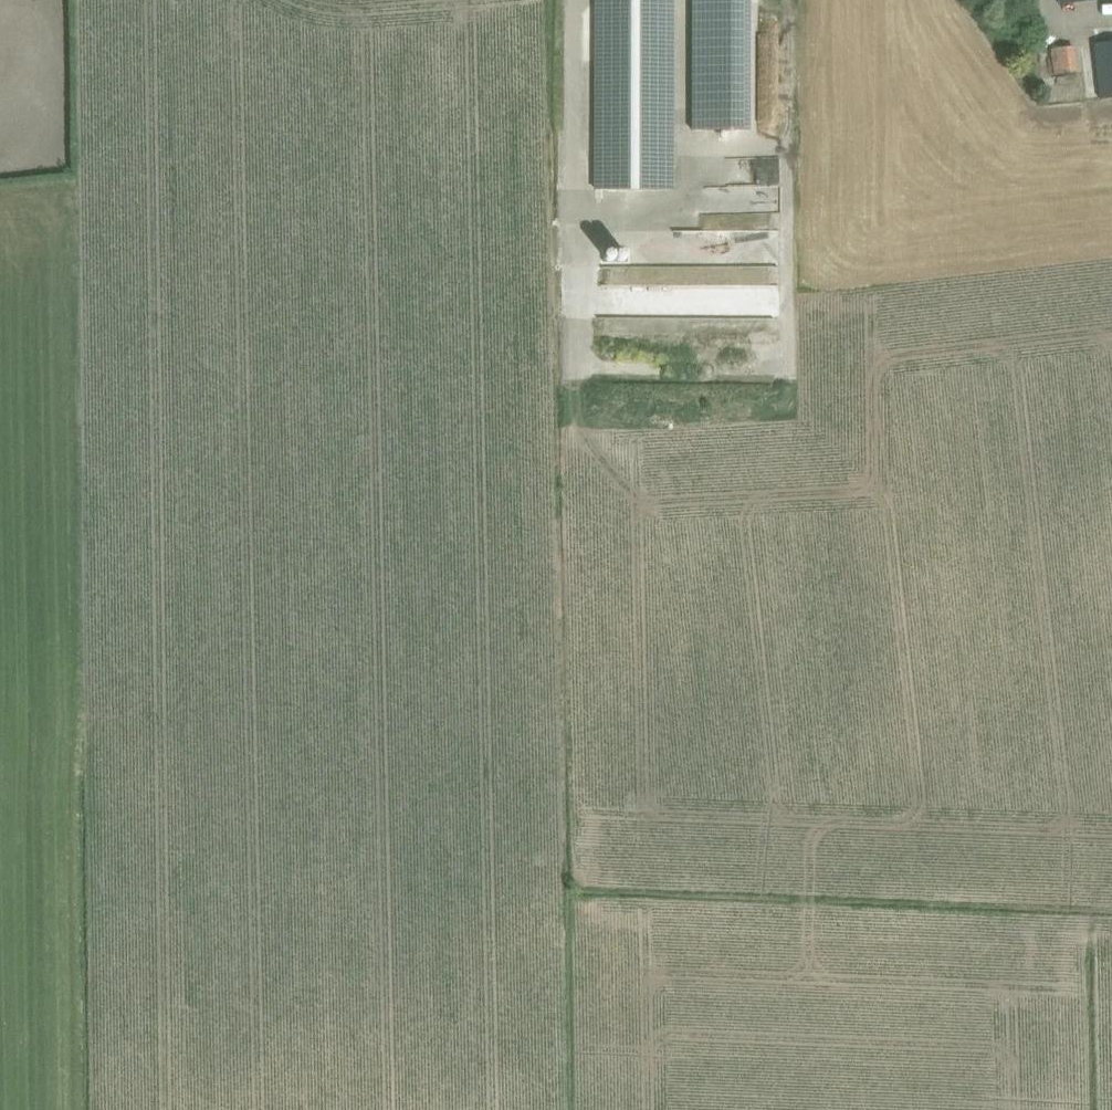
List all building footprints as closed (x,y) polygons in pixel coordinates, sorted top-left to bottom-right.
[(672,190),(673,0),(596,0),(596,190),(672,190)] [(747,0),(690,0),(689,129),(746,130),(747,0)] [(1079,44),(1085,100),(1101,98),(1101,101),(1111,99),(1111,40),(1079,44)] [(1072,48),(1053,50),(1056,76),(1075,74),(1072,48)]
